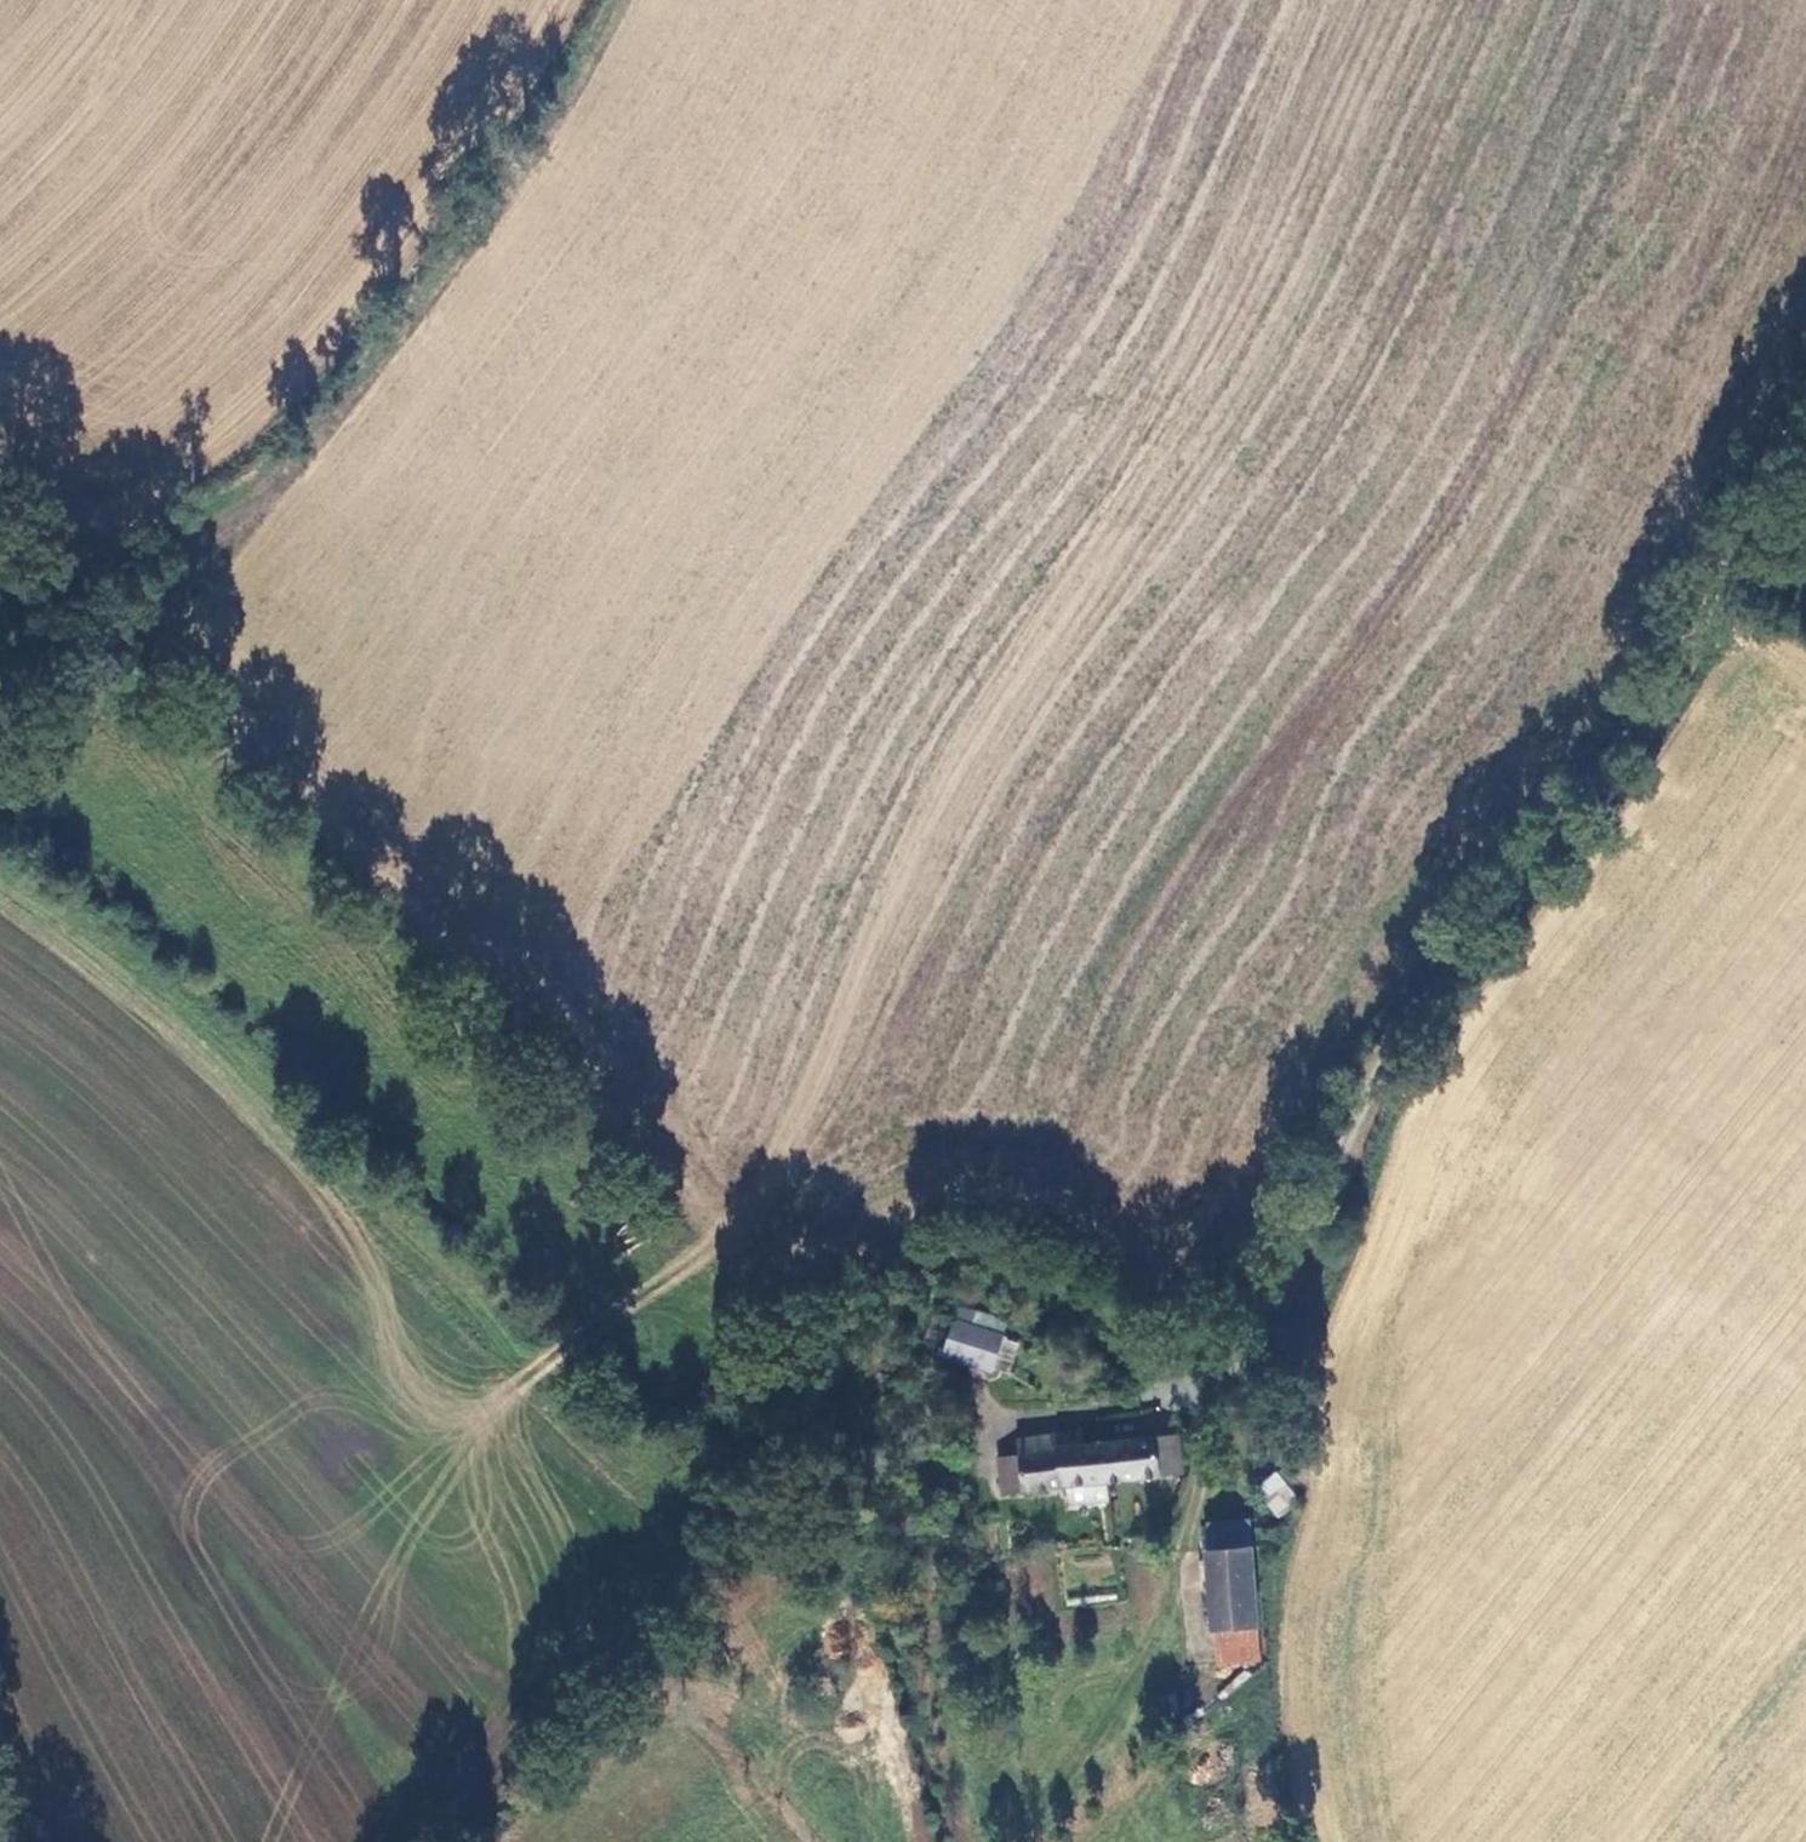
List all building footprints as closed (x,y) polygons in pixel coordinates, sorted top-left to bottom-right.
[(1006,1321),(961,1305),(944,1351),(989,1367),(1006,1321)] [(1106,1484),(1101,1440),(1081,1443),(1079,1427),(1018,1434),(1020,1451),(995,1454),(1000,1495),(1063,1488),(1065,1505),(1108,1500),(1106,1484)] [(1174,1432),(1101,1440),(1106,1484),(1179,1476),(1174,1432)] [(1276,1516),(1298,1503),(1278,1470),(1256,1483),(1276,1516)] [(1262,1656),(1250,1520),(1203,1524),(1215,1660),(1262,1656)]
